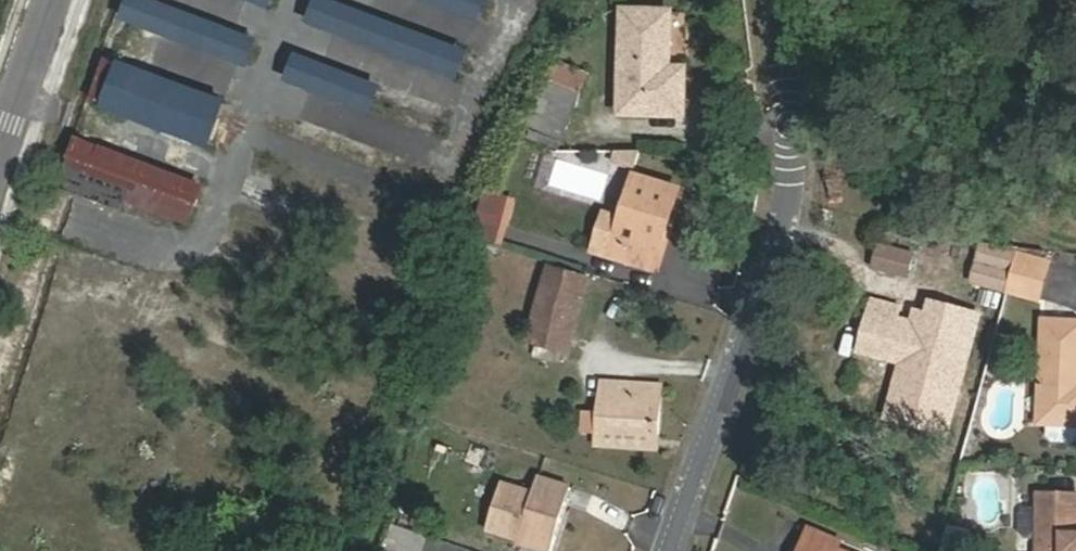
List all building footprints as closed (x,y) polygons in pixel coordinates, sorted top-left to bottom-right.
[(148,0),(129,0),(122,21),(248,69),(259,41),(148,0)] [(269,9),(273,0),(245,0),(269,9)] [(325,0),(317,0),(308,24),(432,70),(442,44),(325,0)] [(487,0),(421,0),(478,22),(487,0)] [(686,117),(686,87),(669,88),(670,68),(671,12),(622,11),(621,115),(686,117)] [(445,111),(296,55),(286,83),(435,138),(445,111)] [(552,83),(580,94),(587,74),(559,63),(552,83)] [(221,99),(119,64),(104,108),(206,143),(221,99)] [(669,88),(686,87),(687,68),(670,68),(669,88)] [(565,137),(580,94),(552,83),(537,127),(565,137)] [(204,187),(78,139),(64,180),(190,227),(204,187)] [(632,164),(633,148),(617,146),(616,163),(632,164)] [(634,266),(638,253),(659,260),(680,191),(634,177),(621,219),(613,245),(609,259),(634,266)] [(505,215),(508,205),(481,197),(478,207),(505,215)] [(495,249),(505,215),(478,207),(468,241),(495,249)] [(621,219),(604,214),(592,254),(609,259),(613,245),(621,219)] [(908,277),(915,256),(880,247),(874,267),(908,277)] [(638,253),(634,266),(655,273),(659,260),(638,253)] [(1019,253),(1008,291),(1037,299),(1047,260),(1019,253)] [(568,354),(590,276),(549,264),(526,341),(568,354)] [(860,351),(928,370),(939,333),(897,321),(901,308),(881,302),(878,316),(871,314),(860,351)] [(1044,317),(1044,337),(1041,419),(1075,420),(1075,317),(1044,317)] [(597,432),(656,435),(660,386),(601,383),(599,412),(582,412),(581,431),(597,432)] [(1047,439),(1075,439),(1075,428),(1047,428),(1047,439)] [(656,449),(656,435),(597,432),(596,447),(656,449)] [(514,537),(551,550),(570,488),(538,478),(533,494),(502,484),(488,529),(514,537)] [(1041,492),(1041,507),(1041,536),(1041,550),(1075,550),(1075,492),(1041,492)] [(1041,536),(1041,507),(1029,507),(1024,512),(1023,530),(1029,536),(1041,536)] [(837,550),(822,544),(825,534),(810,527),(800,550),(840,550),(837,550)] [(442,546),(391,529),(384,548),(392,550),(440,550),(442,546)] [(949,533),(949,550),(971,550),(972,533),(949,533)] [(822,544),(837,550),(840,540),(825,534),(822,544)] [(551,550),(514,537),(512,545),(530,550),(550,550),(551,550)]
